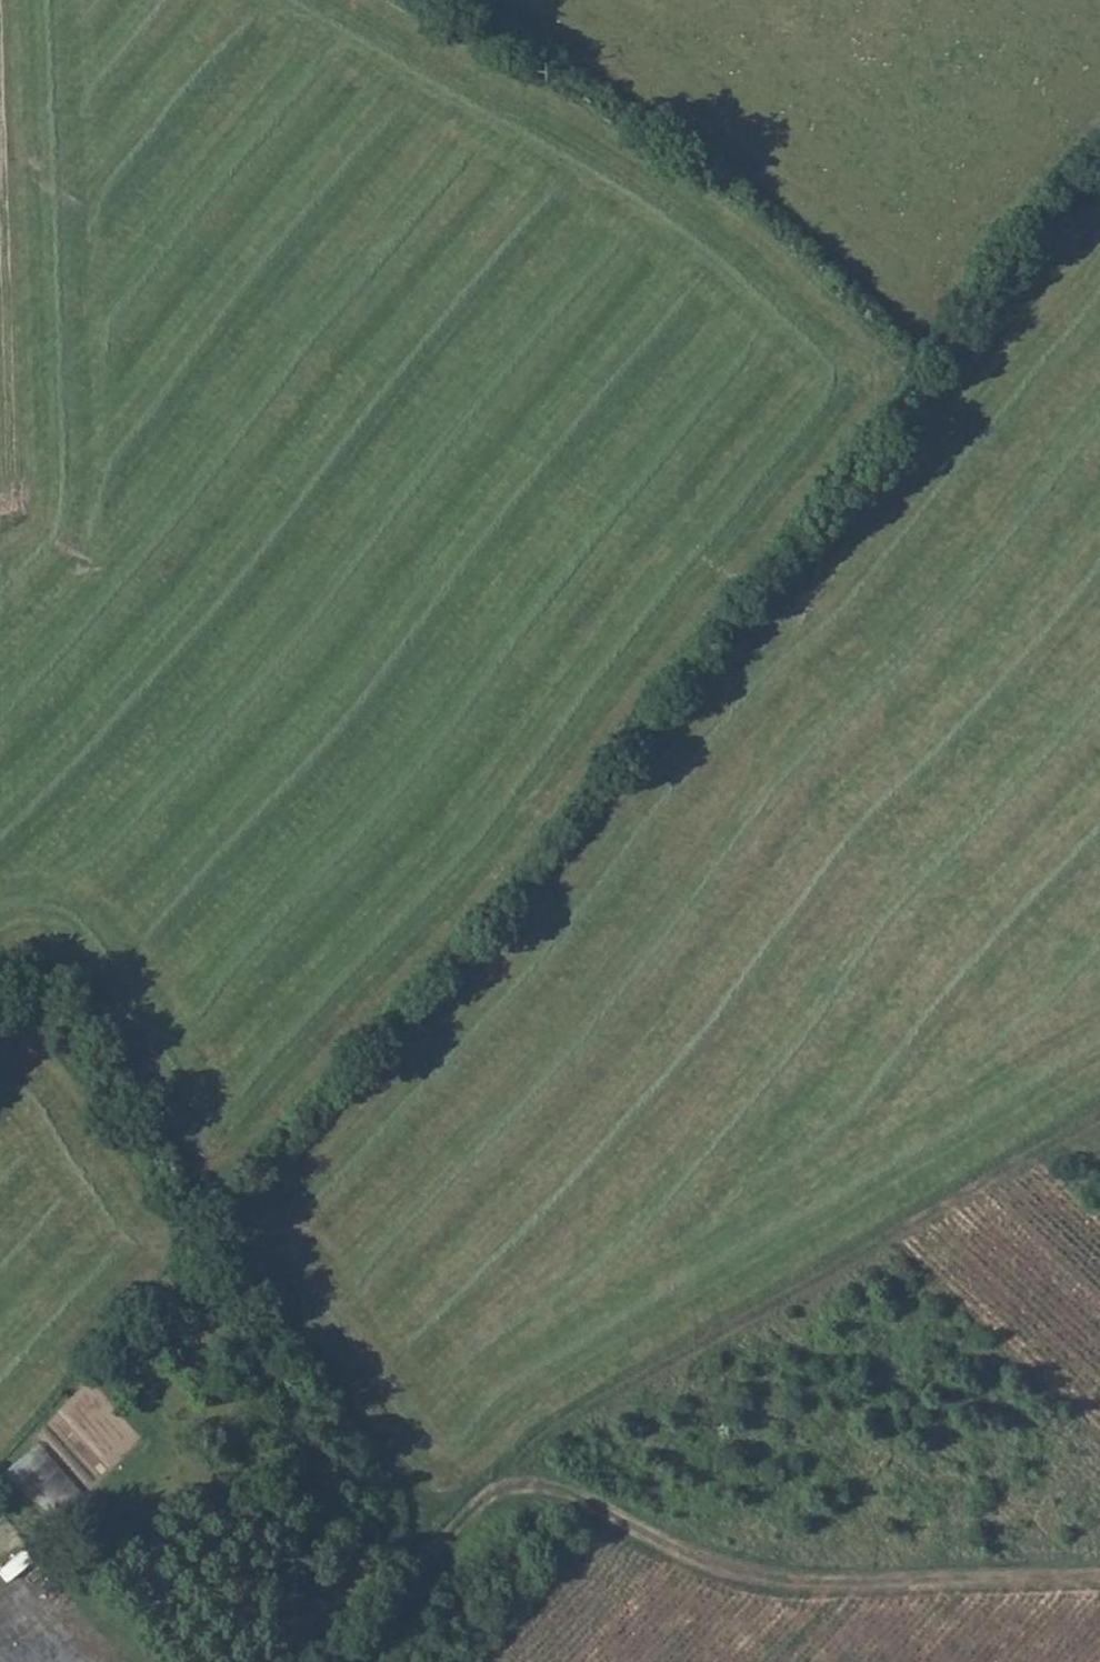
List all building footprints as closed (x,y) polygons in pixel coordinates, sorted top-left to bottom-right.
[(37,1439),(6,1468),(51,1517),(83,1488),(37,1439)]
